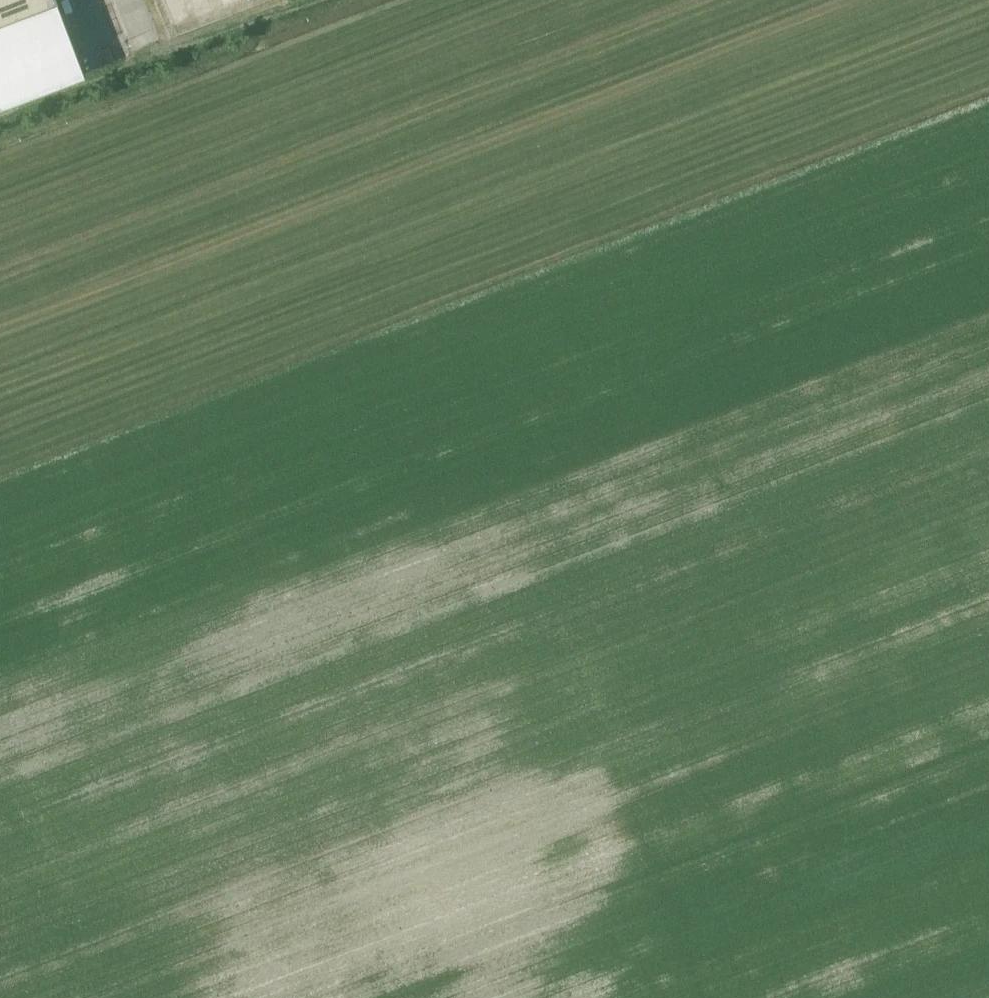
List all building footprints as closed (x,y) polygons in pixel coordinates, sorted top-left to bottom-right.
[(0,19),(0,105),(86,72),(77,49),(67,21),(59,0),(51,0),(0,19)] [(51,0),(0,0),(0,19),(51,0)]
